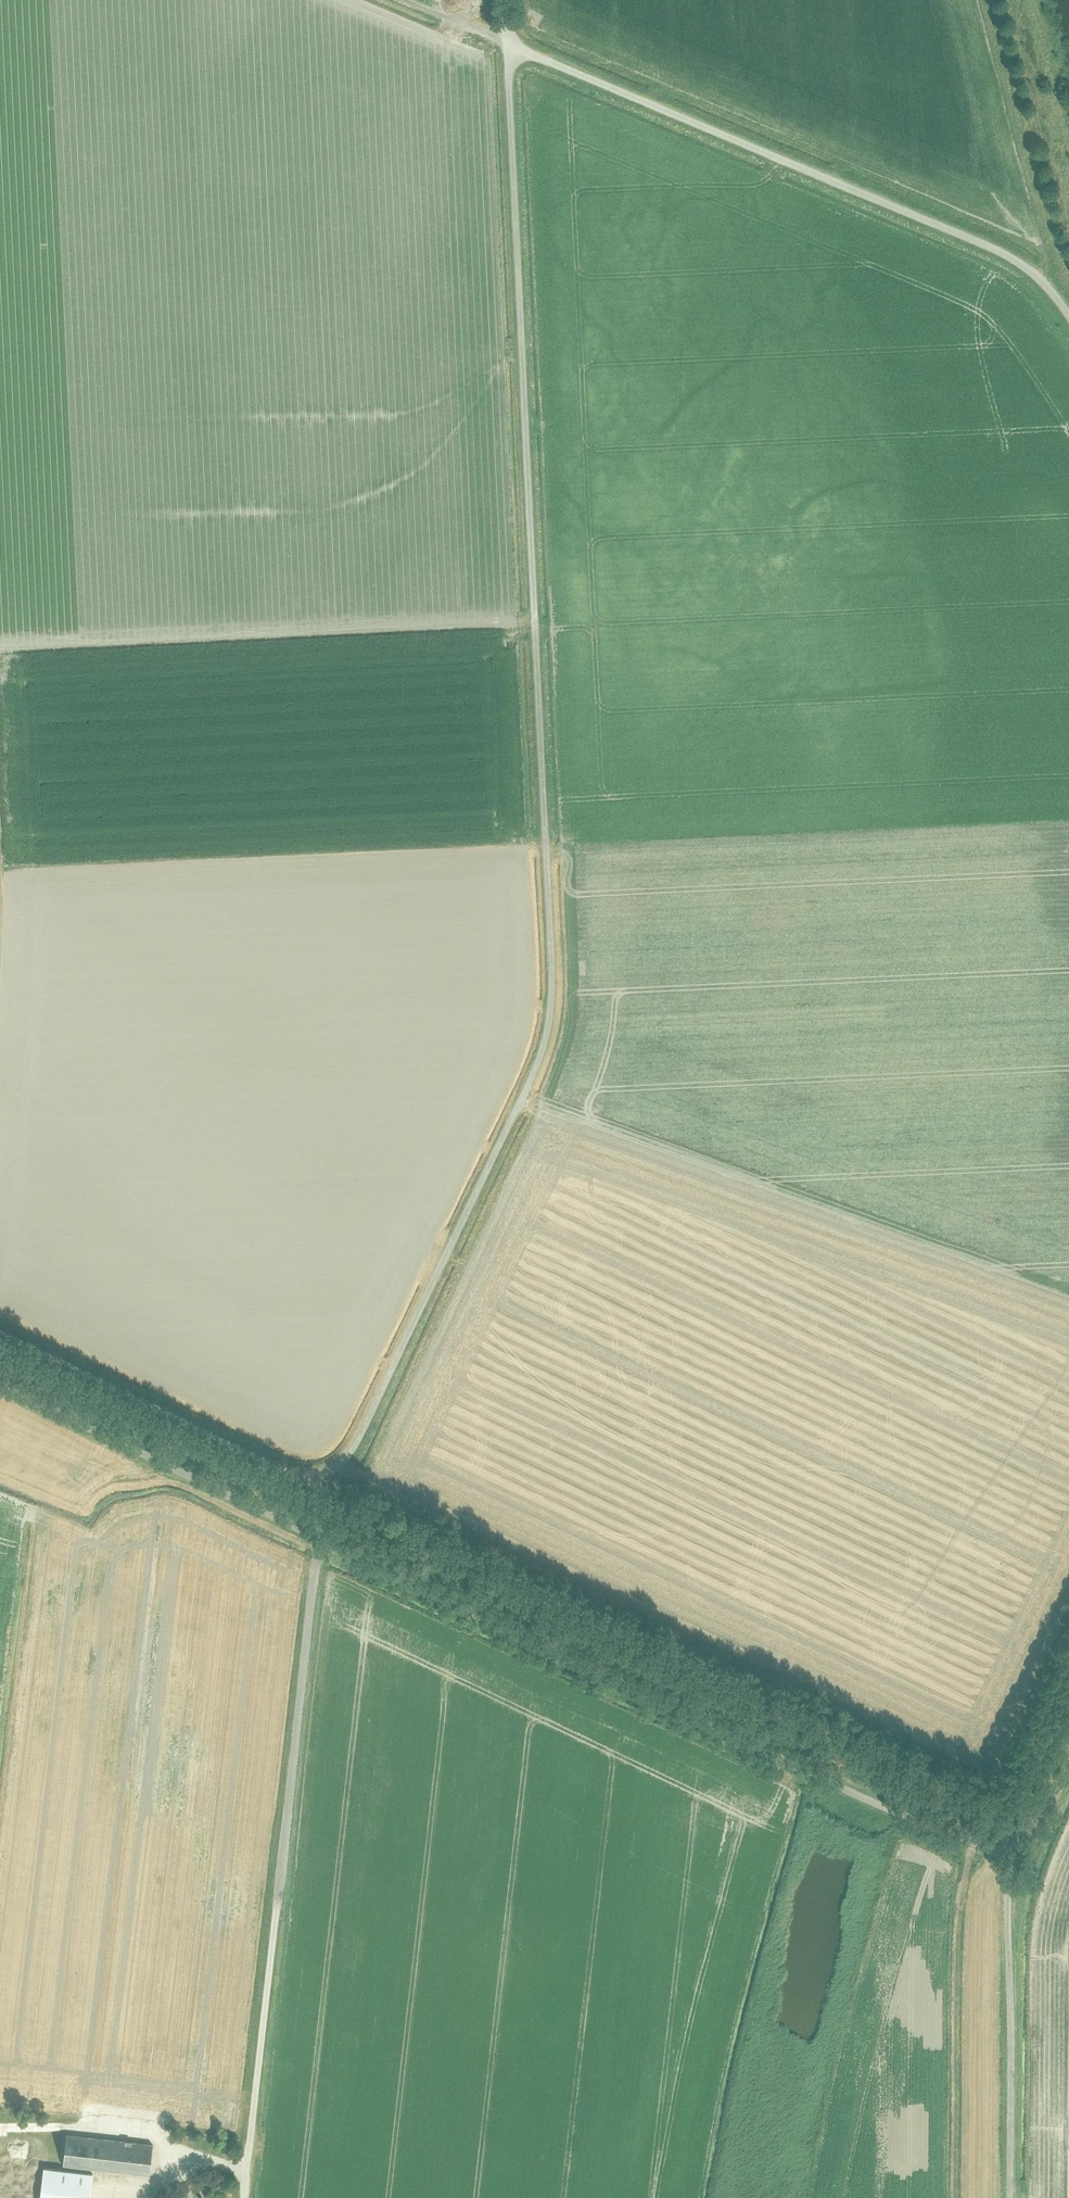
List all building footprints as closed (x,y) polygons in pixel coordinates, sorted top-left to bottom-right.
[(128,2134),(128,2126),(120,2126),(120,2133),(128,2134)] [(63,2165),(150,2175),(153,2145),(67,2135),(63,2165)] [(43,2180),(41,2197),(90,2197),(93,2174),(44,2168),(43,2180)]
